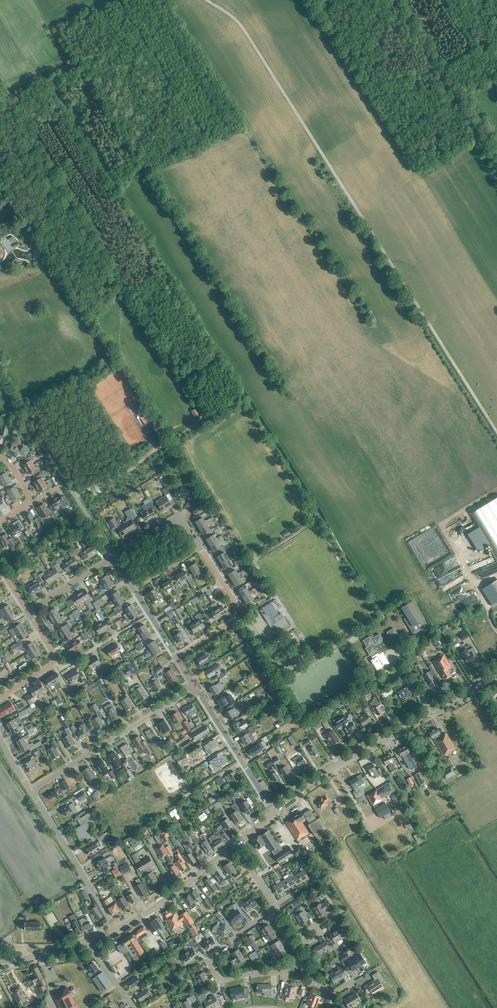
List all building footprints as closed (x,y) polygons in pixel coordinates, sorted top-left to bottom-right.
[(152,420),(147,411),(140,416),(145,424),(152,420)] [(21,451),(12,445),(8,451),(16,457),(19,452),(25,456),(29,450),(24,447),(21,451)] [(25,469),(34,464),(32,461),(34,460),(31,455),(24,460),(25,463),(22,465),(25,469)] [(34,464),(25,469),(28,474),(31,472),(33,475),(40,470),(38,466),(35,467),(34,464)] [(9,477),(6,472),(0,475),(0,482),(9,477)] [(36,487),(45,482),(43,479),(45,478),(42,473),(34,478),(36,480),(33,482),(36,487)] [(9,477),(0,482),(0,485),(2,483),(4,487),(12,482),(9,477)] [(45,482),(36,487),(39,492),(42,490),(44,493),(51,488),(48,483),(46,485),(45,482)] [(7,497),(17,491),(14,486),(6,491),(8,494),(6,496),(7,497)] [(186,493),(191,493),(190,486),(186,486),(186,488),(175,488),(175,497),(186,497),(186,493)] [(17,491),(7,497),(8,499),(10,497),(12,500),(20,496),(17,491)] [(169,501),(173,499),(169,493),(156,501),(162,512),(172,506),(169,501)] [(60,505),(62,508),(63,509),(67,506),(67,505),(69,504),(64,495),(62,497),(60,494),(55,497),(60,505)] [(52,503),(49,505),(51,507),(54,512),(58,509),(57,507),(60,505),(55,497),(50,500),(52,503)] [(472,512),(494,548),(490,550),(491,551),(496,560),(496,497),(472,512)] [(191,509),(195,515),(203,510),(200,506),(204,503),(201,498),(195,502),(197,505),(191,509)] [(155,508),(150,501),(143,506),(145,509),(140,512),(146,521),(147,522),(146,521),(155,515),(152,510),(155,508)] [(45,504),(37,508),(43,517),(50,513),(52,516),(54,514),(50,507),(47,508),(45,504)] [(25,516),(27,520),(24,522),(26,526),(33,522),(36,528),(38,527),(40,531),(44,528),(42,524),(41,525),(37,518),(34,520),(30,513),(25,516)] [(206,523),(209,522),(212,520),(211,518),(208,520),(204,520),(202,517),(195,522),(199,528),(206,523)] [(112,528),(113,530),(118,527),(123,536),(130,532),(124,523),(121,525),(119,522),(117,523),(114,518),(107,522),(111,528),(112,528)] [(128,521),(124,523),(130,532),(136,528),(137,528),(130,518),(127,519),(128,521)] [(21,530),(24,528),(19,520),(13,523),(15,525),(10,528),(14,535),(22,531),(21,530)] [(206,523),(199,528),(203,534),(210,529),(206,523)] [(18,547),(13,538),(10,540),(6,534),(0,537),(0,540),(4,546),(9,543),(13,550),(18,547)] [(206,539),(210,545),(217,541),(223,537),(222,535),(219,537),(215,538),(213,535),(206,539)] [(223,537),(217,541),(210,545),(214,552),(221,547),(219,544),(222,542),(221,541),(224,539),(223,537)] [(90,546),(86,549),(91,557),(97,553),(95,550),(98,548),(92,538),(87,541),(90,546)] [(79,547),(74,550),(78,557),(81,555),(83,557),(85,560),(91,557),(86,549),(82,551),(79,547)] [(72,558),(68,560),(73,568),(79,565),(76,561),(75,559),(78,557),(74,550),(69,553),(72,558)] [(217,557),(221,563),(234,555),(232,553),(230,554),(229,554),(226,555),(224,552),(217,557)] [(235,557),(234,555),(221,563),(225,569),(232,564),(230,561),(233,559),(232,559),(235,557)] [(62,560),(57,563),(60,568),(63,566),(65,569),(67,572),(73,568),(68,560),(63,563),(62,560)] [(53,569),(49,572),(54,580),(60,576),(58,573),(57,570),(60,568),(57,563),(52,566),(53,569)] [(195,576),(201,572),(195,563),(189,567),(195,576)] [(440,564),(433,567),(437,575),(444,572),(440,564)] [(232,580),(239,576),(242,574),(245,572),(243,570),(241,572),(240,571),(237,573),(235,569),(228,574),(232,580)] [(184,571),(176,576),(180,582),(186,578),(192,587),(196,584),(193,579),(191,576),(188,577),(188,576),(184,571)] [(440,576),(442,583),(454,578),(452,571),(440,576)] [(36,580),(26,586),(28,589),(29,589),(32,594),(42,588),(39,583),(41,581),(37,575),(36,572),(32,574),(34,577),(36,580)] [(43,572),(38,575),(43,582),(46,580),(48,584),(54,580),(49,572),(45,575),(43,572)] [(100,587),(111,580),(107,575),(100,579),(103,583),(99,585),(100,587)] [(451,587),(467,580),(465,575),(449,582),(451,587)] [(243,582),(239,576),(232,580),(236,586),(243,582)] [(170,579),(163,584),(166,590),(168,592),(173,589),(177,595),(182,592),(179,588),(176,589),(174,585),(170,579)] [(114,586),(111,580),(100,587),(102,590),(106,588),(107,590),(114,586)] [(493,606),(496,603),(496,580),(482,589),(493,606)] [(470,582),(452,591),(455,597),(473,588),(470,582)] [(239,591),(243,598),(244,597),(245,596),(249,594),(250,593),(253,592),(251,589),(249,591),(246,587),(239,591)] [(82,591),(79,593),(84,601),(86,604),(92,600),(85,589),(82,591)] [(154,601),(160,597),(158,594),(159,593),(157,589),(155,590),(154,589),(148,593),(154,601)] [(110,603),(121,596),(117,591),(110,595),(113,599),(109,601),(110,603)] [(250,593),(249,594),(245,596),(244,597),(243,598),(247,604),(254,599),(252,595),(254,594),(253,592),(250,593)] [(84,601),(79,593),(76,595),(73,597),(78,605),(84,601)] [(115,602),(117,606),(124,602),(121,596),(110,603),(111,605),(115,602)] [(461,606),(471,604),(470,597),(459,599),(461,606)] [(428,629),(423,620),(423,619),(412,601),(401,607),(407,616),(404,618),(413,634),(420,630),(422,633),(428,629)] [(213,603),(221,615),(226,612),(222,605),(219,607),(215,602),(213,603)] [(279,615),(271,602),(259,609),(267,622),(271,620),(274,624),(276,627),(279,632),(290,626),(289,625),(282,613),(279,615)] [(221,615),(213,603),(210,605),(214,610),(211,612),(215,619),(221,615)] [(125,609),(127,612),(123,615),(124,616),(135,610),(132,604),(125,609)] [(9,605),(1,609),(1,610),(0,610),(0,615),(2,617),(13,610),(11,607),(10,607),(9,605)] [(50,619),(59,614),(55,608),(47,613),(49,616),(48,616),(50,619)] [(101,619),(103,621),(94,627),(99,634),(109,628),(104,621),(107,619),(100,608),(96,611),(97,613),(96,614),(100,620),(101,619)] [(4,616),(8,621),(16,616),(14,614),(15,613),(13,610),(2,617),(4,616)] [(135,610),(124,616),(126,618),(125,619),(127,621),(128,621),(128,622),(131,619),(132,620),(139,615),(135,610)] [(59,614),(50,619),(52,622),(53,622),(54,625),(65,618),(64,615),(61,617),(59,614)] [(197,619),(194,621),(199,629),(205,626),(197,614),(195,616),(197,619)] [(194,632),(199,629),(194,621),(192,622),(190,619),(187,621),(194,632)] [(13,636),(16,634),(24,629),(22,626),(20,623),(9,630),(13,636)] [(68,623),(58,630),(59,633),(61,636),(69,631),(72,629),(68,623)] [(137,636),(148,630),(144,624),(140,627),(138,625),(132,628),(134,631),(138,629),(140,633),(136,635),(137,636)] [(179,642),(185,638),(181,631),(178,628),(175,630),(178,633),(175,635),(179,642)] [(389,662),(383,652),(390,647),(391,648),(397,644),(393,637),(398,635),(394,628),(387,632),(388,634),(382,637),(379,633),(375,637),(373,634),(370,636),(363,640),(367,647),(366,648),(370,655),(370,654),(373,659),(370,660),(376,670),(389,662)] [(24,629),(16,634),(18,637),(15,639),(17,642),(20,640),(28,635),(26,632),(24,629)] [(398,634),(403,641),(410,636),(406,629),(398,634)] [(148,630),(137,636),(138,638),(142,636),(144,640),(151,635),(148,630)] [(467,630),(460,635),(463,640),(470,636),(467,630)] [(65,642),(73,637),(69,631),(61,636),(63,639),(65,642)] [(84,640),(90,637),(87,632),(81,635),(84,640)] [(252,639),(248,641),(252,649),(257,646),(252,639)] [(71,652),(81,645),(78,640),(68,646),(71,652)] [(147,653),(158,646),(154,640),(147,645),(150,649),(146,651),(147,653)] [(34,645),(32,642),(24,647),(22,649),(24,651),(26,650),(28,653),(36,648),(34,645)] [(111,656),(120,651),(116,643),(106,649),(111,656)] [(158,646),(147,653),(148,654),(152,652),(154,656),(161,651),(158,646)] [(198,663),(199,662),(201,665),(209,660),(207,656),(213,652),(210,647),(203,652),(205,654),(202,656),(201,655),(195,659),(198,663)] [(467,650),(466,648),(460,652),(462,656),(464,660),(465,659),(467,662),(475,657),(472,653),(475,652),(472,647),(467,650)] [(32,659),(39,654),(38,651),(36,648),(28,653),(32,659)] [(125,660),(131,657),(128,652),(122,655),(125,660)] [(444,679),(451,675),(448,669),(451,667),(443,654),(432,661),(441,675),(441,674),(444,679)] [(91,669),(101,663),(96,656),(87,661),(91,669)] [(216,668),(221,665),(217,660),(211,664),(213,666),(212,667),(205,671),(209,677),(216,673),(214,670),(216,668)] [(433,674),(436,672),(431,664),(428,665),(433,674)] [(130,665),(125,668),(127,671),(130,675),(135,672),(130,665)] [(159,676),(165,673),(171,682),(177,679),(174,673),(172,669),(166,672),(164,668),(163,668),(161,666),(155,669),(159,676)] [(391,677),(399,672),(396,666),(388,671),(391,677)] [(74,680),(78,678),(81,683),(86,679),(82,672),(79,674),(75,669),(72,671),(73,672),(67,675),(72,683),(75,681),(74,680)] [(436,684),(432,676),(433,675),(430,670),(424,674),(426,677),(432,687),(436,684)] [(51,676),(59,688),(62,687),(58,681),(61,679),(57,673),(51,676)] [(59,688),(51,676),(46,679),(50,686),(53,684),(56,690),(59,688)] [(152,687),(155,692),(162,688),(159,684),(160,683),(157,679),(155,677),(152,679),(153,681),(151,683),(153,686),(152,687)] [(359,686),(367,681),(364,677),(356,682),(359,686)] [(219,682),(215,685),(214,684),(209,687),(214,694),(223,688),(219,682)] [(407,688),(411,686),(408,682),(405,683),(407,685),(404,687),(404,688),(397,692),(402,700),(411,695),(407,688)] [(35,686),(42,697),(45,696),(43,693),(42,693),(41,692),(45,689),(41,683),(35,686)] [(142,701),(147,697),(143,691),(144,691),(139,683),(130,689),(132,692),(135,690),(142,701)] [(30,690),(32,693),(25,697),(30,705),(34,703),(31,698),(34,696),(38,694),(39,695),(38,696),(40,699),(42,697),(35,686),(30,690)] [(376,691),(373,693),(378,702),(382,700),(376,691)] [(229,694),(227,693),(222,696),(222,697),(217,700),(221,706),(228,702),(229,703),(234,700),(231,694),(229,694)] [(423,696),(426,703),(433,700),(429,693),(423,696)] [(127,710),(133,706),(127,697),(121,701),(127,710)] [(364,708),(368,705),(363,698),(359,700),(364,708)] [(15,704),(19,710),(25,706),(22,700),(19,702),(15,704)] [(370,703),(372,705),(374,708),(373,708),(375,711),(378,715),(382,713),(379,708),(380,708),(378,705),(377,706),(374,700),(370,703)] [(15,708),(11,702),(0,708),(0,713),(2,716),(15,708)] [(111,702),(104,707),(106,711),(109,715),(107,716),(109,719),(111,718),(112,719),(118,715),(115,710),(116,710),(113,706),(111,702)] [(89,707),(94,714),(100,711),(95,703),(89,707)] [(187,706),(183,708),(187,715),(188,717),(196,712),(195,709),(192,703),(187,706)] [(235,717),(238,715),(235,710),(237,709),(234,704),(229,707),(231,709),(225,713),(229,719),(235,716),(235,717)] [(31,706),(18,713),(20,717),(30,711),(31,713),(33,711),(31,706)] [(181,723),(183,721),(177,711),(170,716),(175,723),(179,720),(181,723)] [(371,720),(367,713),(361,716),(359,714),(355,716),(357,720),(359,719),(363,725),(371,720)] [(338,730),(343,727),(344,727),(344,728),(345,729),(345,730),(348,734),(353,731),(352,728),(355,726),(350,719),(349,720),(346,715),(334,723),(338,730)] [(98,728),(104,725),(100,720),(101,719),(99,716),(92,720),(98,728)] [(243,728),(248,725),(242,716),(237,719),(239,721),(233,725),(237,732),(243,728)] [(9,729),(18,724),(16,721),(20,719),(18,717),(6,723),(9,729)] [(326,730),(331,727),(328,722),(328,721),(327,719),(322,723),(326,730)] [(63,730),(65,734),(66,736),(62,738),(68,747),(74,743),(70,735),(71,735),(67,728),(69,726),(66,720),(62,723),(66,728),(63,730)] [(162,732),(164,731),(165,732),(170,729),(164,720),(157,724),(162,732)] [(187,730),(191,727),(186,720),(182,723),(187,730)] [(78,727),(80,731),(78,733),(81,738),(90,733),(86,727),(84,723),(78,727)] [(18,724),(9,729),(12,734),(24,727),(23,725),(19,726),(18,724)] [(197,739),(209,732),(205,725),(198,729),(196,726),(191,730),(197,739)] [(246,734),(241,737),(245,745),(251,741),(252,743),(256,741),(252,735),(251,734),(255,731),(253,727),(248,729),(250,732),(247,734),(246,734)] [(444,756),(456,748),(446,733),(439,737),(438,735),(440,733),(437,727),(429,732),(432,738),(434,737),(435,739),(434,740),(444,756)] [(154,742),(158,739),(157,737),(151,728),(145,732),(149,739),(152,738),(154,742)] [(327,738),(331,745),(339,740),(335,733),(332,730),(324,735),(326,739),(327,738)] [(19,746),(28,742),(26,739),(30,737),(28,734),(16,741),(19,746)] [(139,736),(132,740),(139,751),(141,754),(147,750),(149,754),(153,752),(150,748),(149,747),(148,744),(145,740),(142,742),(139,736)] [(277,738),(270,742),(273,746),(279,742),(277,738)] [(211,750),(218,746),(214,739),(204,746),(206,750),(208,754),(212,752),(211,750)] [(51,756),(53,759),(59,755),(55,748),(58,746),(54,740),(51,742),(53,746),(47,750),(49,753),(49,754),(50,756),(51,756)] [(33,749),(42,744),(40,741),(34,744),(32,742),(29,744),(28,742),(19,746),(22,752),(32,746),(33,749)] [(255,745),(256,747),(249,751),(252,756),(260,751),(259,751),(262,749),(261,748),(264,747),(261,742),(255,745)] [(361,746),(358,742),(349,747),(352,752),(361,746)] [(130,754),(132,753),(126,743),(120,747),(125,755),(129,752),(130,754)] [(314,756),(318,753),(313,745),(313,746),(311,743),(307,746),(309,748),(308,748),(310,751),(311,751),(314,756)] [(406,745),(402,747),(410,763),(412,766),(413,767),(414,769),(417,766),(410,754),(413,752),(410,747),(407,748),(406,745)] [(402,747),(398,750),(401,756),(403,755),(403,756),(404,759),(407,764),(409,769),(413,767),(412,766),(411,766),(410,763),(402,747)] [(41,754),(40,752),(38,748),(32,752),(35,758),(41,754)] [(114,751),(107,755),(109,758),(108,758),(112,764),(109,765),(112,770),(109,772),(113,778),(118,775),(114,769),(114,767),(121,763),(120,760),(114,751)] [(420,752),(414,755),(418,762),(424,759),(420,752)] [(175,761),(178,765),(188,758),(185,754),(175,761)] [(302,763),(305,761),(302,756),(301,756),(300,754),(296,756),(298,759),(296,760),(299,765),(300,764),(300,765),(302,763)] [(390,754),(386,756),(394,771),(397,770),(394,765),(392,761),(394,760),(390,754)] [(222,768),(221,766),(228,762),(224,755),(219,758),(218,756),(210,760),(209,761),(216,772),(222,768)] [(392,773),(394,771),(386,756),(382,758),(385,765),(387,763),(389,766),(388,766),(392,773)] [(32,772),(38,768),(32,757),(23,762),(30,772),(31,771),(32,772)] [(284,775),(290,771),(286,765),(284,767),(277,757),(272,760),(275,765),(277,763),(280,769),(284,775)] [(101,759),(95,763),(101,772),(103,775),(109,771),(107,768),(101,759)] [(373,778),(383,773),(380,768),(376,770),(375,769),(373,764),(367,767),(373,778)] [(88,780),(95,776),(89,767),(82,771),(88,780)] [(445,779),(455,773),(451,767),(442,773),(445,779)] [(274,781),(279,778),(275,771),(273,768),(270,770),(272,773),(270,774),(274,781)] [(233,783),(239,779),(234,771),(228,775),(225,777),(229,783),(231,781),(233,783)] [(357,777),(350,781),(353,787),(352,787),(354,790),(358,788),(357,786),(364,782),(362,779),(363,778),(360,774),(356,776),(357,777)] [(399,777),(395,779),(401,788),(405,786),(399,777)] [(63,790),(69,787),(65,780),(59,783),(63,790)] [(384,785),(377,789),(381,796),(388,792),(392,790),(388,783),(384,785)] [(55,790),(54,789),(50,792),(50,793),(47,795),(49,799),(54,796),(55,796),(58,795),(63,792),(60,787),(55,790)] [(377,789),(367,795),(373,806),(375,809),(380,817),(390,811),(385,803),(379,806),(377,803),(383,799),(381,796),(377,789)] [(79,800),(86,796),(83,791),(76,795),(79,800)] [(236,791),(233,793),(231,795),(233,799),(236,798),(239,795),(236,791)] [(95,801),(100,798),(98,794),(96,795),(95,793),(92,795),(95,801)] [(208,799),(210,803),(211,804),(215,801),(216,800),(213,795),(208,799)] [(317,803),(320,808),(324,805),(325,806),(328,804),(326,801),(328,799),(326,797),(323,799),(322,797),(319,799),(320,801),(317,803)] [(216,809),(222,806),(219,800),(213,804),(216,809)] [(244,808),(244,809),(248,814),(253,810),(250,804),(249,805),(246,800),(241,804),(244,808)] [(77,810),(75,806),(73,803),(69,805),(68,805),(61,809),(65,815),(69,813),(71,815),(77,810)] [(236,822),(242,818),(237,812),(239,810),(235,803),(231,806),(235,811),(230,815),(236,822)] [(178,819),(180,818),(175,809),(170,812),(172,817),(176,815),(178,819)] [(318,840),(329,833),(320,817),(316,819),(310,809),(303,813),(310,823),(308,825),(315,835),(318,840)] [(297,840),(309,833),(302,821),(301,822),(300,821),(305,818),(301,811),(292,817),(293,817),(285,822),(297,840)] [(92,819),(90,817),(92,815),(90,812),(88,813),(78,819),(82,825),(74,830),(81,840),(86,837),(87,839),(91,837),(88,831),(87,832),(85,830),(90,828),(86,822),(92,819)] [(204,812),(198,817),(201,821),(207,816),(204,812)] [(227,829),(232,825),(228,818),(227,818),(225,815),(222,817),(225,820),(222,822),(227,829)] [(279,862),(293,852),(289,846),(281,851),(268,830),(261,835),(271,851),(272,850),(275,855),(274,856),(279,862)] [(161,835),(165,842),(169,839),(168,837),(169,836),(167,832),(161,835)] [(227,840),(229,838),(225,832),(220,836),(219,835),(220,835),(219,834),(218,834),(210,840),(212,844),(210,845),(214,850),(225,842),(223,839),(224,837),(227,840)] [(200,836),(201,838),(203,841),(200,843),(207,854),(214,850),(206,839),(203,834),(200,836)] [(258,849),(266,844),(260,835),(252,840),(258,849)] [(174,836),(171,838),(177,848),(180,846),(174,836)] [(98,847),(101,845),(99,841),(86,849),(90,855),(100,849),(98,847)] [(198,860),(205,856),(201,851),(200,852),(196,847),(194,848),(191,843),(189,845),(198,860)] [(162,844),(155,848),(162,858),(165,856),(167,854),(168,854),(167,853),(166,851),(164,848),(162,844)] [(196,861),(192,855),(191,852),(192,851),(190,847),(186,849),(188,852),(183,855),(184,857),(187,862),(189,860),(191,864),(196,861)] [(174,854),(177,857),(173,859),(178,866),(179,866),(182,871),(187,868),(184,863),(185,862),(181,855),(178,851),(174,854)] [(167,854),(165,856),(169,863),(165,865),(168,869),(168,868),(173,876),(179,872),(174,864),(172,861),(167,854)] [(98,867),(111,858),(110,856),(105,859),(104,856),(101,858),(95,862),(98,867)] [(158,881),(152,872),(151,872),(148,867),(153,864),(149,856),(136,863),(141,871),(142,870),(145,875),(145,876),(151,886),(153,884),(158,881)] [(111,858),(98,867),(101,871),(107,867),(110,865),(108,863),(113,860),(111,858)] [(127,862),(119,867),(123,874),(132,869),(127,862)] [(237,878),(242,874),(239,871),(238,872),(235,869),(229,862),(223,866),(229,874),(232,871),(235,875),(234,875),(237,878)] [(297,874),(302,881),(308,878),(303,870),(302,867),(300,868),(301,871),(297,874)] [(217,871),(214,874),(220,882),(222,885),(224,884),(226,882),(225,880),(217,871)] [(284,879),(289,887),(295,883),(290,875),(290,874),(287,871),(286,872),(289,877),(284,879)] [(284,891),(289,887),(284,879),(281,882),(279,879),(277,877),(278,877),(275,873),(274,873),(273,872),(272,873),(277,880),(284,891)] [(292,873),(290,874),(290,875),(295,883),(296,885),(302,881),(297,874),(293,876),(292,873)] [(141,896),(148,892),(142,882),(141,882),(139,878),(135,880),(138,884),(135,886),(141,896)] [(208,878),(204,881),(207,885),(206,886),(208,889),(211,893),(216,888),(213,885),(214,884),(208,878)] [(278,895),(284,891),(277,880),(275,881),(277,884),(273,887),(278,895)] [(86,889),(78,893),(82,900),(89,897),(86,889)] [(132,903),(137,899),(133,892),(132,892),(130,889),(127,891),(129,894),(127,896),(132,903)] [(194,889),(189,893),(189,894),(192,897),(191,898),(194,901),(194,900),(196,898),(200,902),(202,900),(199,896),(194,889)] [(189,894),(184,898),(189,905),(192,909),(197,905),(194,901),(191,898),(192,897),(189,894)] [(122,909),(129,905),(123,896),(117,900),(122,909)] [(257,904),(252,897),(246,902),(243,899),(239,903),(243,908),(245,907),(250,912),(252,909),(257,904)] [(212,906),(206,898),(203,901),(209,908),(212,906)] [(112,916),(120,911),(115,903),(112,905),(110,903),(109,903),(107,899),(103,901),(112,916)] [(327,909),(331,906),(327,900),(321,904),(320,903),(313,908),(318,917),(326,912),(324,909),(326,908),(327,909)] [(244,917),(238,910),(241,908),(236,902),(232,906),(235,910),(228,916),(227,915),(235,925),(235,924),(243,917),(244,917)] [(301,912),(295,916),(301,924),(308,919),(305,915),(308,913),(303,905),(299,908),(301,912)] [(98,919),(102,917),(96,906),(90,909),(94,916),(95,915),(98,919)] [(163,913),(167,919),(165,920),(172,930),(175,928),(176,928),(183,923),(181,921),(183,919),(188,926),(194,922),(186,911),(180,915),(181,916),(179,917),(176,912),(173,914),(169,908),(163,913)] [(78,934),(82,932),(76,918),(78,917),(76,913),(70,916),(73,921),(72,922),(74,925),(73,926),(74,928),(75,927),(78,934)] [(224,937),(231,931),(225,924),(228,921),(222,915),(218,918),(224,924),(220,927),(217,924),(214,927),(213,928),(213,929),(213,930),(214,931),(216,931),(217,930),(218,930),(224,937)] [(81,919),(78,920),(83,931),(87,930),(92,927),(88,919),(87,916),(81,919)] [(160,929),(165,926),(158,916),(154,919),(160,929)] [(153,920),(147,924),(153,932),(155,935),(158,933),(158,934),(161,932),(158,928),(153,920)] [(40,930),(44,927),(44,924),(40,921),(25,922),(25,926),(25,930),(40,930)] [(196,933),(200,930),(195,923),(191,927),(196,933)] [(265,935),(272,930),(269,924),(261,929),(265,935)] [(130,962),(134,960),(136,963),(147,956),(144,951),(144,952),(137,942),(139,941),(141,943),(142,942),(138,936),(142,934),(147,931),(144,926),(137,930),(134,934),(132,934),(126,937),(125,936),(124,938),(125,938),(121,941),(122,943),(117,946),(121,953),(124,951),(125,953),(124,953),(128,958),(130,962)] [(341,938),(345,936),(340,927),(335,930),(335,931),(330,935),(332,938),(334,941),(331,943),(335,948),(339,945),(339,944),(342,942),(343,941),(341,938)] [(208,950),(216,943),(212,938),(215,936),(210,930),(206,933),(210,937),(202,943),(208,950)] [(268,941),(276,936),(272,930),(265,935),(268,941)] [(170,945),(175,941),(172,936),(167,939),(170,945)] [(193,951),(196,948),(198,947),(192,940),(191,940),(187,944),(185,945),(187,947),(189,946),(191,948),(182,956),(187,962),(197,955),(193,951)] [(279,940),(271,945),(274,950),(272,952),(275,957),(277,956),(278,956),(285,952),(283,948),(284,948),(279,940)] [(329,952),(334,949),(330,943),(328,945),(325,941),(315,947),(319,954),(327,949),(329,952)] [(238,949),(232,953),(233,956),(231,958),(233,962),(236,960),(238,962),(244,958),(238,949)] [(253,961),(258,957),(255,951),(249,955),(253,961)] [(343,961),(350,957),(346,951),(339,956),(343,961)] [(353,970),(365,962),(360,954),(347,962),(353,970)] [(102,991),(111,984),(102,971),(97,975),(94,972),(98,969),(93,962),(87,966),(88,967),(87,967),(89,969),(91,971),(88,974),(91,979),(92,978),(102,991)] [(334,982),(346,974),(340,965),(337,967),(338,969),(329,974),(334,982)] [(41,973),(37,966),(31,970),(34,976),(31,978),(34,982),(43,977),(41,973)] [(200,985),(208,981),(204,975),(206,975),(204,972),(200,974),(198,970),(191,974),(193,978),(196,976),(200,985)] [(379,990),(383,988),(379,982),(382,980),(377,972),(372,975),(375,980),(364,986),(368,992),(371,990),(372,992),(378,988),(379,990)] [(131,988),(140,982),(136,975),(133,978),(133,979),(127,982),(131,988)] [(46,984),(43,978),(38,981),(41,986),(39,988),(42,993),(47,991),(44,985),(46,984)] [(273,996),(274,986),(271,986),(271,984),(257,984),(257,992),(270,992),(270,996),(273,996)] [(294,998),(296,988),(286,985),(282,999),(289,1001),(289,997),(294,998)] [(75,990),(73,987),(70,988),(71,989),(68,990),(66,986),(55,992),(56,993),(53,995),(59,1007),(77,1007),(70,993),(75,990)] [(245,998),(248,997),(247,987),(243,988),(243,986),(230,989),(232,998),(244,996),(245,998)] [(147,988),(144,989),(141,992),(136,996),(140,1001),(149,996),(148,996),(152,993),(149,989),(148,990),(147,988)] [(26,1000),(20,989),(13,992),(18,1003),(26,1000)] [(352,1005),(360,999),(355,992),(344,999),(349,1007),(353,1006),(352,1005)] [(198,997),(203,1005),(205,1004),(207,1007),(211,1007),(219,1004),(215,997),(214,995),(211,996),(207,998),(204,993),(198,997)] [(322,1002),(319,1001),(320,997),(310,993),(306,1004),(311,1005),(310,1007),(320,1007),(322,1002)] [(180,1004),(183,1007),(192,1007),(189,1003),(192,1002),(189,997),(186,998),(187,1000),(180,1004)]
